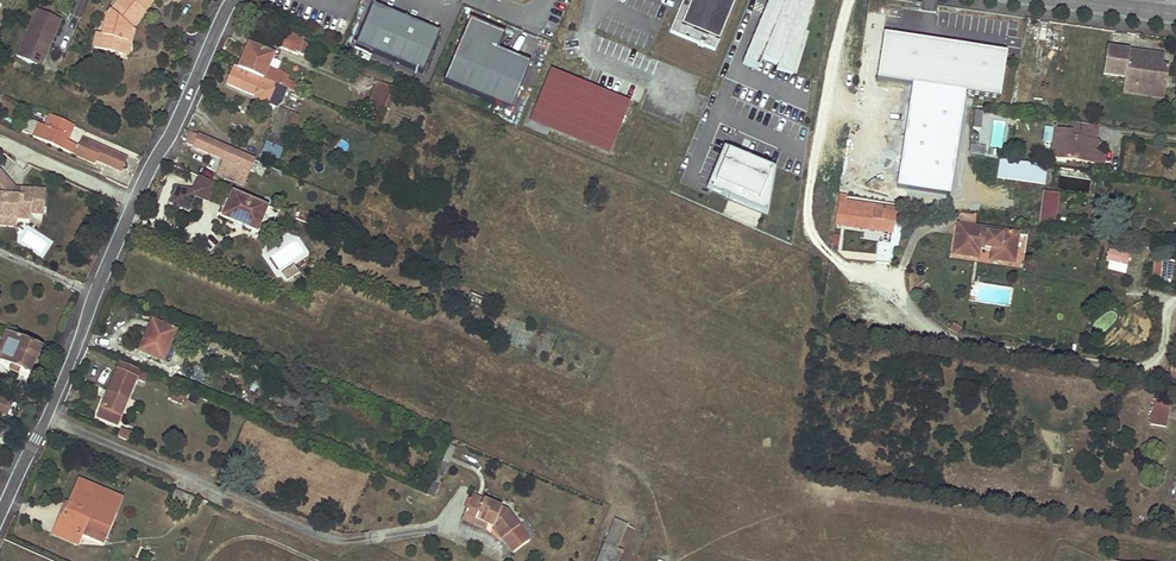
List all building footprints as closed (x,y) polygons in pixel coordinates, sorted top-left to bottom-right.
[(131,28),(145,10),(143,9),(149,0),(120,0),(107,16),(103,34),(100,42),(108,45),(106,51),(122,55),(125,41),(128,42),(131,28)] [(145,10),(152,1),(151,0),(149,0),(143,9),(145,10)] [(681,13),(678,12),(669,32),(714,50),(735,0),(687,0),(681,13)] [(770,7),(776,10),(773,17),(767,15),(753,51),(753,53),(756,55),(779,65),(782,65),(786,62),(811,0),(773,0),(770,7)] [(440,33),(373,5),(356,46),(423,73),(440,33)] [(58,18),(37,9),(22,45),(28,48),(24,59),(41,66),(46,55),(42,54),(58,18)] [(61,19),(58,18),(42,54),(46,55),(61,19)] [(505,35),(469,21),(444,82),(510,111),(529,63),(498,51),(505,35)] [(125,41),(122,55),(127,56),(134,29),(131,28),(128,42),(125,41)] [(276,29),(270,43),(297,55),(298,54),(304,56),(308,45),(303,42),(303,40),(276,29)] [(93,48),(106,51),(108,45),(100,42),(103,34),(97,33),(93,48)] [(999,99),(1006,53),(884,35),(877,80),(999,99)] [(28,48),(22,45),(17,56),(24,59),(28,48)] [(247,58),(242,70),(286,89),(290,91),(293,86),(294,84),(286,81),(288,76),(268,67),(273,55),(249,45),(244,57),(247,58)] [(1124,83),(1165,89),(1168,68),(1162,67),(1164,56),(1140,52),(1140,56),(1128,54),(1129,51),(1107,48),(1103,74),(1124,77),(1124,83)] [(244,57),(239,68),(242,70),(247,58),(244,57)] [(239,68),(234,67),(227,84),(256,96),(255,99),(270,105),(272,102),(274,103),(276,99),(270,97),(273,90),(283,95),(286,89),(242,70),(239,68)] [(628,105),(553,75),(534,122),(608,152),(628,105)] [(379,82),(370,104),(384,109),(384,108),(388,110),(396,91),(392,89),(392,88),(379,82)] [(1163,99),(1165,89),(1124,83),(1122,93),(1163,99)] [(315,103),(305,99),(299,111),(309,116),(315,103)] [(280,108),(265,143),(282,150),(289,133),(285,131),(293,113),(280,108)] [(35,111),(32,119),(43,122),(46,114),(35,111)] [(33,137),(75,156),(79,147),(67,141),(64,140),(66,136),(69,137),(74,126),(50,115),(45,126),(38,123),(33,136),(33,137)] [(38,123),(27,118),(22,131),(33,136),(38,123)] [(1053,142),(1051,158),(1102,165),(1104,152),(1096,150),(1097,140),(1095,140),(1097,125),(1081,123),(1080,132),(1079,138),(1072,137),(1073,131),(1062,129),(1060,139),(1057,139),(1053,142)] [(1055,128),(1053,142),(1057,139),(1060,139),(1062,129),(1055,128)] [(186,144),(249,171),(254,160),(191,133),(186,144)] [(775,169),(724,147),(706,189),(767,215),(775,169)] [(1000,160),(997,178),(1043,184),(1046,166),(1000,160)] [(44,191),(22,189),(21,195),(14,195),(15,189),(0,172),(0,217),(16,218),(29,219),(30,213),(42,214),(44,191)] [(213,193),(216,184),(198,176),(194,185),(213,193)] [(213,193),(194,185),(191,193),(195,195),(193,198),(209,202),(213,193)] [(176,187),(169,204),(188,212),(193,198),(195,195),(191,193),(176,187)] [(233,191),(222,217),(234,222),(235,224),(237,225),(238,226),(240,227),(242,227),(244,226),(257,232),(268,206),(233,191)] [(1057,222),(1059,191),(1043,191),(1041,221),(1057,222)] [(1074,204),(1075,196),(1061,194),(1060,202),(1074,204)] [(846,196),(840,195),(835,224),(893,233),(896,209),(845,202),(846,196)] [(729,200),(723,215),(756,228),(762,213),(729,200)] [(15,226),(16,218),(0,217),(0,225),(15,226)] [(998,250),(997,260),(1014,263),(1018,234),(958,225),(954,254),(977,257),(979,247),(992,249),(998,250)] [(287,282),(300,273),(294,265),(281,273),(287,282)] [(176,331),(152,321),(140,351),(163,361),(176,331)] [(5,334),(0,346),(3,347),(0,353),(0,355),(3,356),(1,360),(12,365),(10,370),(18,373),(20,369),(30,373),(40,349),(5,334)] [(101,407),(120,415),(135,379),(144,383),(148,374),(120,362),(108,390),(112,392),(109,396),(106,395),(101,407)] [(262,384),(257,382),(252,393),(258,395),(262,384)] [(183,398),(174,394),(171,401),(180,404),(183,398)] [(7,416),(13,403),(0,397),(0,413),(7,416)] [(1166,427),(1170,402),(1155,399),(1150,425),(1166,427)] [(120,428),(117,436),(128,440),(131,432),(120,428)] [(433,495),(456,447),(452,445),(428,493),(433,495)] [(121,498),(79,480),(69,504),(65,514),(62,513),(53,533),(78,544),(82,534),(80,533),(93,503),(115,513),(121,498)] [(176,496),(172,505),(189,513),(195,499),(182,493),(180,497),(176,496)] [(483,500),(472,495),(471,499),(482,503),(483,500)] [(493,527),(512,553),(529,540),(519,527),(507,510),(483,500),(482,503),(471,499),(464,514),(487,524),(493,527)] [(82,534),(102,543),(115,513),(93,503),(80,533),(82,534)] [(464,514),(462,518),(485,528),(487,524),(464,514)] [(624,524),(615,520),(605,544),(614,548),(624,524)] [(534,536),(525,523),(519,527),(529,540),(534,536)] [(621,551),(614,548),(605,544),(597,560),(617,560),(621,551)]
